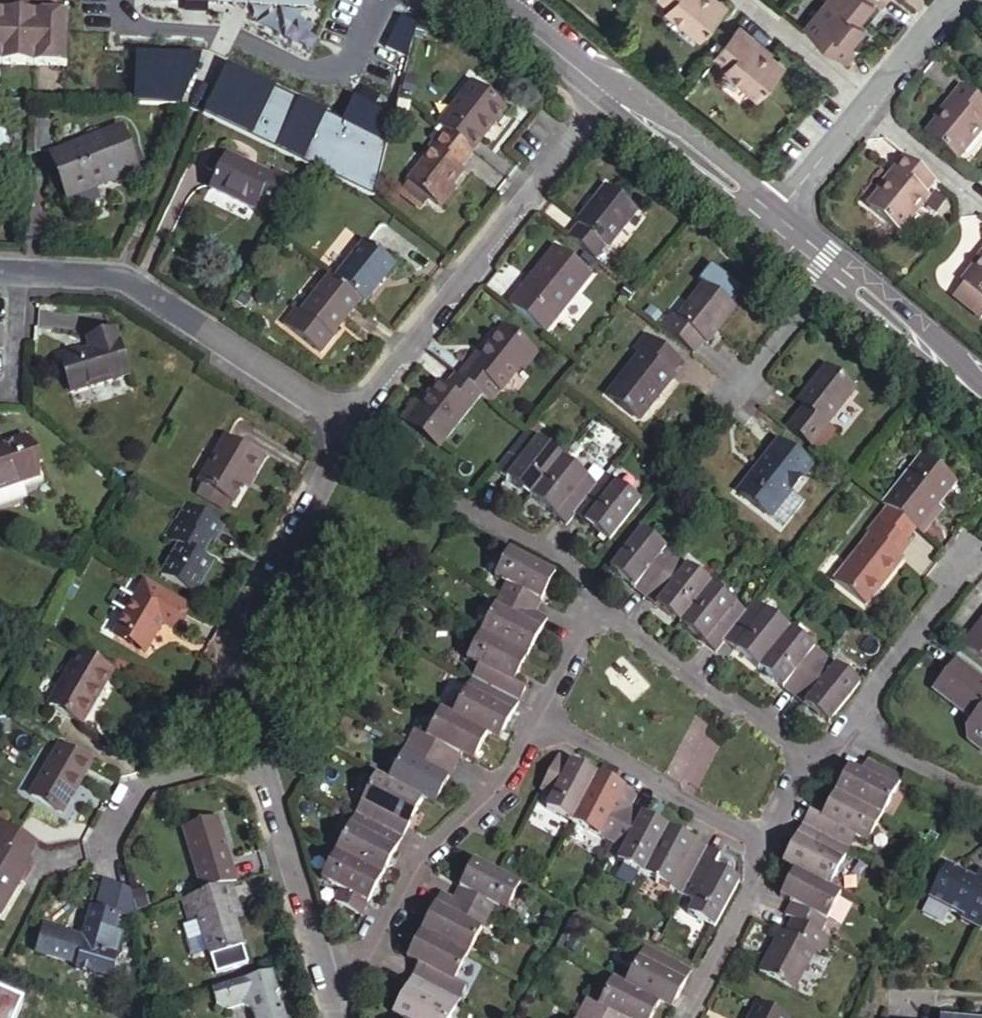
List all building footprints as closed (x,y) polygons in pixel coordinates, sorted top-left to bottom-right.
[(25,13),(34,14),(35,0),(25,0),(21,0),(20,17),(20,20),(25,13)] [(35,0),(34,14),(47,14),(47,1),(35,0)] [(152,4),(308,13),(309,0),(152,0),(152,4)] [(673,11),(669,16),(703,44),(728,15),(711,1),(710,0),(659,0),(673,11)] [(868,28),(835,0),(833,0),(808,31),(849,65),(875,33),(868,28)] [(891,0),(835,0),(868,28),(891,0)] [(10,12),(3,11),(0,70),(33,72),(34,14),(25,13),(20,20),(20,26),(14,26),(14,17),(10,12)] [(33,72),(65,73),(66,14),(56,13),(53,19),(53,28),(46,28),(47,18),(47,14),(34,14),(33,72)] [(755,38),(741,26),(716,57),(729,68),(725,72),(761,102),(786,71),(772,61),(750,44),(755,38)] [(336,105),(228,71),(211,112),(363,179),(372,132),(393,47),(360,37),(336,105)] [(750,44),(772,61),(777,56),(755,38),(750,44)] [(191,63),(110,48),(103,87),(179,98),(191,63)] [(926,134),(956,158),(981,126),(981,120),(980,118),(981,116),(981,96),(962,80),(951,94),(956,98),(938,120),(926,134)] [(475,84),(441,126),(445,129),(457,137),(475,152),(477,154),(510,111),(475,84)] [(933,115),(938,120),(956,98),(951,94),(933,115)] [(401,109),(398,120),(407,123),(410,111),(401,109)] [(50,153),(68,195),(136,168),(118,125),(50,153)] [(457,137),(445,129),(434,142),(440,147),(435,152),(412,182),(413,183),(434,199),(445,208),(459,190),(454,187),(466,172),(462,169),(475,152),(457,137)] [(430,148),(435,152),(440,147),(434,142),(430,148)] [(216,150),(200,182),(243,202),(260,171),(216,150)] [(877,197),(865,210),(896,236),(925,201),(920,197),(932,183),(901,158),(890,172),(895,175),(877,197)] [(263,164),(260,171),(274,178),(277,171),(263,164)] [(260,171),(243,202),(259,210),(274,178),(260,171)] [(872,193),(877,197),(895,175),(890,172),(872,193)] [(572,236),(597,256),(615,233),(618,235),(641,205),(611,180),(580,218),(583,221),(572,236)] [(425,210),(434,199),(413,183),(404,194),(425,210)] [(368,240),(336,280),(351,292),(361,300),(367,304),(399,264),(368,240)] [(541,278),(517,309),(543,329),(590,269),(559,244),(536,274),(541,278)] [(969,274),(981,258),(981,249),(964,271),(969,274)] [(958,288),(981,308),(981,258),(969,274),(958,288)] [(536,274),(511,304),(517,309),(541,278),(536,274)] [(334,335),(336,333),(361,300),(351,292),(336,280),(330,276),(305,309),(303,311),(334,335)] [(674,314),(663,329),(695,355),(707,340),(712,344),(742,307),(710,280),(679,318),(674,314)] [(958,288),(947,300),(975,323),(981,315),(981,308),(958,288)] [(303,311),(305,309),(298,304),(286,320),(324,350),(337,334),(336,333),(334,335),(303,311)] [(57,355),(68,391),(128,374),(113,326),(87,334),(91,345),(57,355)] [(486,395),(491,399),(502,386),(506,390),(525,366),(530,370),(544,352),(511,326),(488,353),(485,359),(479,354),(462,376),(486,395)] [(641,354),(606,397),(639,422),(673,380),(665,373),(676,361),(645,337),(635,349),(641,354)] [(483,349),(479,354),(485,359),(488,353),(483,349)] [(806,409),(788,430),(816,452),(834,430),(831,428),(859,392),(828,367),(808,393),(812,396),(804,407),(806,409)] [(462,376),(458,373),(450,384),(442,379),(430,394),(411,417),(446,444),(486,395),(462,376)] [(70,391),(75,408),(134,391),(129,375),(70,391)] [(502,386),(491,399),(496,402),(506,390),(502,386)] [(411,417),(430,394),(426,391),(403,419),(442,449),(446,444),(411,417)] [(799,404),(804,407),(812,396),(808,393),(799,404)] [(530,429),(496,471),(528,497),(561,455),(530,429)] [(201,478),(213,485),(234,497),(244,480),(251,467),(258,471),(266,456),(228,433),(201,478)] [(41,472),(27,436),(0,446),(0,486),(41,472)] [(772,524),(772,523),(790,499),(813,472),(780,445),(738,497),(772,524)] [(561,455),(528,497),(565,528),(574,517),(599,486),(561,455)] [(923,457),(883,505),(918,533),(938,508),(957,485),(923,457)] [(251,483),(258,471),(251,467),(244,480),(251,483)] [(599,486),(574,517),(608,545),(641,504),(606,476),(599,486)] [(229,505),(234,497),(213,485),(208,494),(229,505)] [(803,509),(790,499),(772,523),(784,533),(803,509)] [(218,539),(227,524),(188,502),(171,531),(182,537),(163,570),(198,591),(217,558),(205,551),(213,537),(218,539)] [(944,513),(938,508),(918,533),(923,537),(944,513)] [(872,538),(834,583),(865,608),(904,562),(900,559),(910,547),(878,521),(867,534),(872,538)] [(646,598),(679,555),(646,527),(611,570),(646,598)] [(499,594),(534,613),(555,574),(506,548),(492,574),(506,581),(499,594)] [(713,582),(679,555),(646,598),(679,625),(713,582)] [(175,597),(134,573),(107,620),(138,638),(152,614),(156,608),(166,613),(175,597)] [(750,611),(713,582),(679,625),(716,654),(724,644),(750,611)] [(546,620),(534,613),(499,594),(479,632),(527,658),(546,620)] [(724,644),(758,671),(792,629),(757,602),(750,611),(724,644)] [(156,608),(152,614),(162,620),(166,613),(156,608)] [(138,638),(107,620),(103,626),(135,643),(138,638)] [(961,645),(981,661),(981,620),(961,645)] [(792,629),(758,671),(792,698),(826,656),(792,629)] [(476,666),(469,678),(518,704),(524,693),(511,687),(527,658),(479,632),(464,660),(476,666)] [(86,723),(117,669),(82,650),(53,703),(86,723)] [(862,685),(826,656),(792,698),(829,727),(862,685)] [(958,662),(933,693),(973,723),(975,726),(981,717),(981,680),(958,662)] [(469,678),(448,717),(485,737),(496,743),(518,704),(469,678)] [(412,731),(405,743),(453,769),(459,757),(471,764),(485,737),(448,717),(438,711),(424,737),(412,731)] [(975,726),(973,723),(967,731),(968,745),(981,755),(981,717),(975,726)] [(90,761),(59,743),(29,791),(61,810),(90,761)] [(405,743),(384,782),(421,802),(433,808),(453,769),(405,743)] [(554,799),(548,812),(575,826),(601,778),(561,756),(541,792),(554,799)] [(849,770),(834,797),(880,822),(901,782),(866,763),(860,776),(849,770)] [(354,815),(401,840),(421,802),(384,782),(374,776),(354,815)] [(575,826),(611,846),(631,809),(637,797),(601,778),(575,826)] [(809,817),(802,831),(848,855),(855,842),(867,848),(880,822),(834,797),(821,823),(809,817)] [(631,809),(611,846),(622,851),(615,863),(642,878),(669,829),(631,809)] [(354,815),(333,854),(381,879),(401,840),(354,815)] [(204,891),(234,883),(238,881),(218,816),(185,826),(204,891)] [(3,820),(0,825),(0,912),(16,885),(11,882),(27,858),(37,841),(3,820)] [(669,829),(642,878),(681,898),(708,850),(669,829)] [(802,831),(783,866),(794,872),(829,891),(848,855),(802,831)] [(720,857),(708,850),(681,898),(693,905),(688,915),(714,929),(739,883),(713,869),(720,857)] [(381,879),(333,854),(319,880),(339,892),(333,904),(359,920),(381,879)] [(11,882),(16,885),(32,860),(27,858),(11,882)] [(475,863),(453,901),(487,919),(493,907),(507,914),(521,888),(475,863)] [(979,936),(981,931),(981,874),(977,871),(971,882),(944,867),(925,901),(959,920),(957,924),(979,936)] [(786,918),(791,921),(822,937),(842,898),(829,891),(794,872),(779,901),(791,908),(786,918)] [(204,891),(184,897),(191,920),(200,918),(211,953),(245,943),(238,921),(232,899),(238,898),(234,883),(204,891)] [(487,919),(453,901),(440,894),(420,934),(466,959),(487,919)] [(232,899),(238,921),(244,919),(238,898),(232,899)] [(41,926),(32,953),(87,971),(94,951),(111,957),(119,933),(110,930),(115,916),(90,907),(80,938),(41,926)] [(822,937),(791,921),(784,934),(778,931),(756,973),(791,991),(814,949),(820,952),(827,940),(822,937)] [(418,966),(412,979),(459,1004),(467,990),(453,983),(466,959),(420,934),(406,960),(418,966)] [(623,985),(659,1005),(670,1010),(690,974),(642,949),(623,985)] [(209,990),(213,1004),(224,1011),(237,1007),(249,1014),(250,1017),(283,1017),(281,1009),(273,1005),(268,1007),(266,999),(271,998),(276,991),(271,973),(209,990)] [(392,1017),(394,1017),(452,1017),(459,1004),(412,979),(392,1017)] [(589,1017),(652,1017),(659,1005),(623,985),(613,980),(598,1007),(587,1002),(581,1014),(589,1017)] [(7,1012),(14,997),(0,990),(0,1009),(7,1012)] [(753,1006),(747,1017),(777,1017),(753,1006)]
